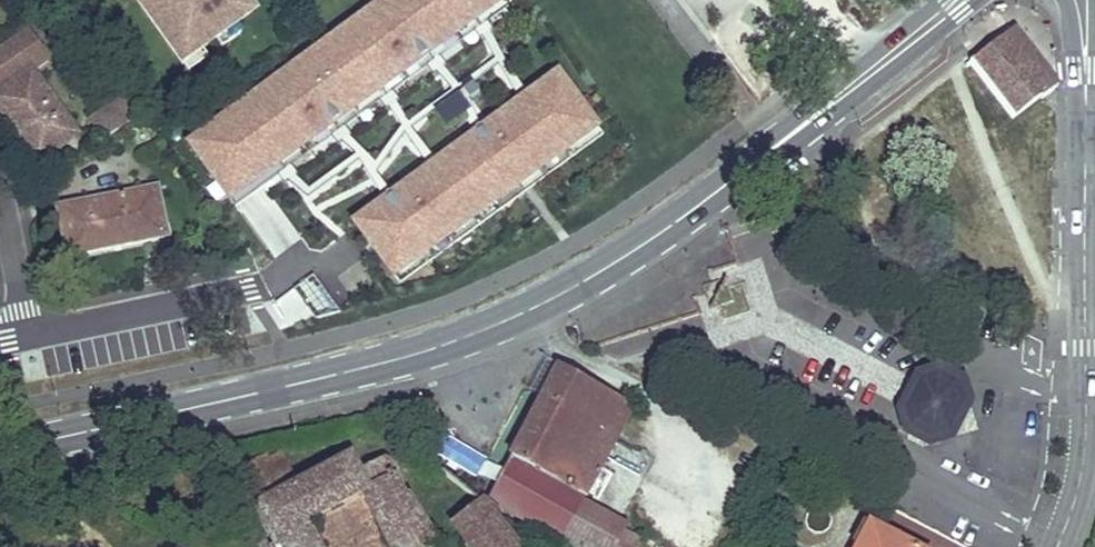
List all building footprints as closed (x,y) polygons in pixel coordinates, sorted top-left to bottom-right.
[(182,62),(254,11),(246,0),(137,0),(182,62)] [(507,2),(505,0),(380,0),(181,145),(227,207),(507,2)] [(1012,29),(971,61),(1013,116),(1041,97),(1042,97),(1057,86),(1012,29)] [(0,70),(0,112),(36,162),(75,133),(28,68),(19,56),(0,70)] [(964,156),(1042,97),(1041,97),(1013,116),(971,61),(921,100),(921,101),(964,156)] [(350,224),(393,282),(600,131),(558,73),(350,224)] [(103,138),(134,115),(122,97),(97,115),(103,123),(96,128),(103,138)] [(96,128),(103,123),(97,115),(90,121),(96,128)] [(56,208),(66,255),(164,236),(155,188),(56,208)] [(310,319),(333,309),(319,277),(296,287),(310,319)] [(531,390),(542,395),(558,366),(546,360),(531,390)] [(911,377),(889,384),(896,405),(894,411),(902,436),(906,438),(911,451),(923,447),(928,449),(953,441),(955,436),(977,429),(970,407),(973,402),(965,378),(960,375),(955,363),(943,367),(938,364),(913,372),(911,377)] [(487,498),(557,540),(572,546),(636,546),(639,540),(623,531),(625,526),(580,501),(584,493),(597,468),(631,406),(558,366),(542,395),(487,498)] [(304,523),(361,492),(388,546),(436,546),(438,546),(408,496),(405,497),(386,461),(381,459),(358,472),(350,456),(295,485),(277,453),(266,459),(263,456),(234,472),(254,507),(253,508),(269,539),(268,540),(271,546),(316,546),(304,523)] [(597,468),(584,493),(598,500),(611,475),(597,468)] [(492,514),(496,513),(480,500),(449,524),(466,546),(517,546),(492,514)] [(869,522),(856,546),(916,546),(869,522)]
